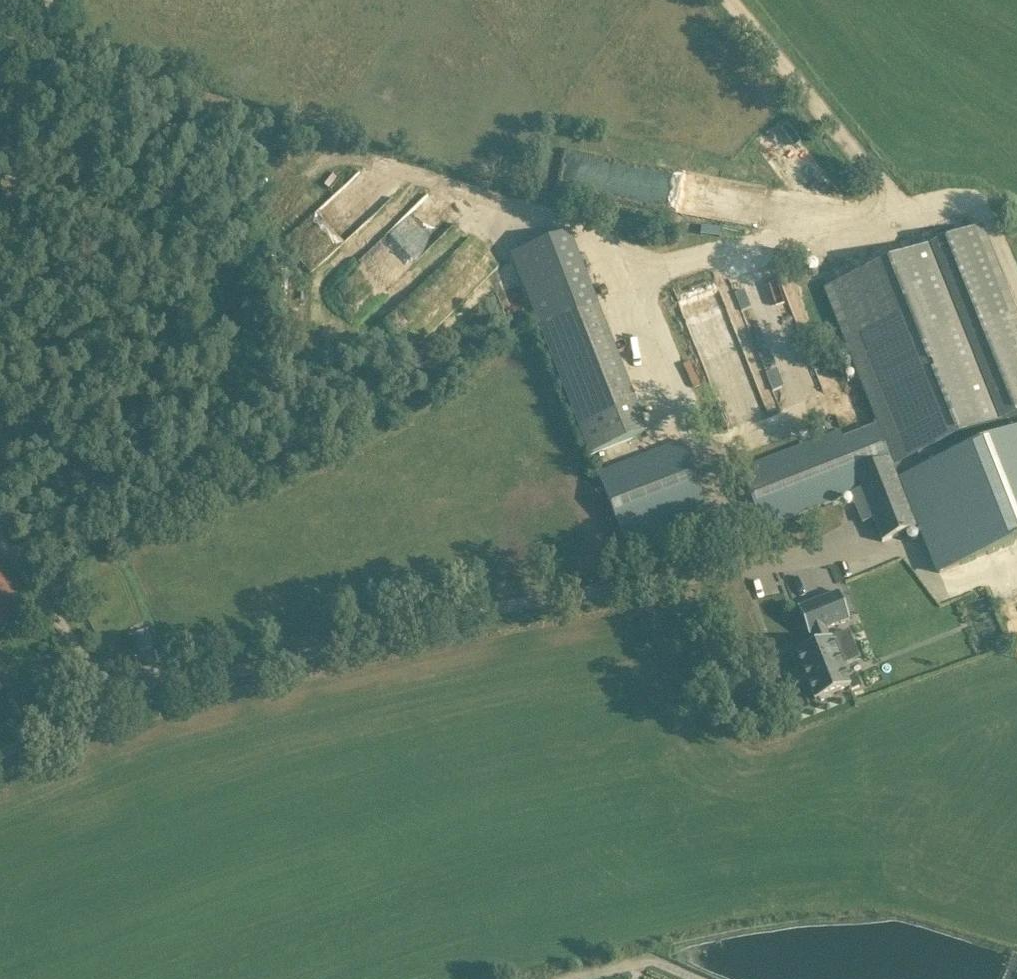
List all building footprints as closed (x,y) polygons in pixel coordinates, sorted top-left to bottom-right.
[(982,228),(827,289),(880,424),(874,427),(875,429),(847,439),(843,431),(740,470),(740,471),(763,529),(851,494),(863,524),(873,520),(882,542),(922,527),(940,574),(1016,544),(1016,316),(982,228)] [(599,307),(541,330),(574,414),(632,392),(599,307)] [(839,352),(835,338),(826,341),(830,355),(839,352)] [(708,508),(700,489),(682,442),(598,475),(624,541),(708,508)] [(7,628),(33,606),(0,564),(0,619),(7,628)] [(819,643),(796,652),(816,701),(821,698),(822,701),(831,697),(830,695),(850,687),(831,638),(828,639),(825,630),(850,620),(839,593),(799,609),(809,636),(815,634),(819,643)] [(139,650),(154,646),(150,630),(134,634),(139,650)]
